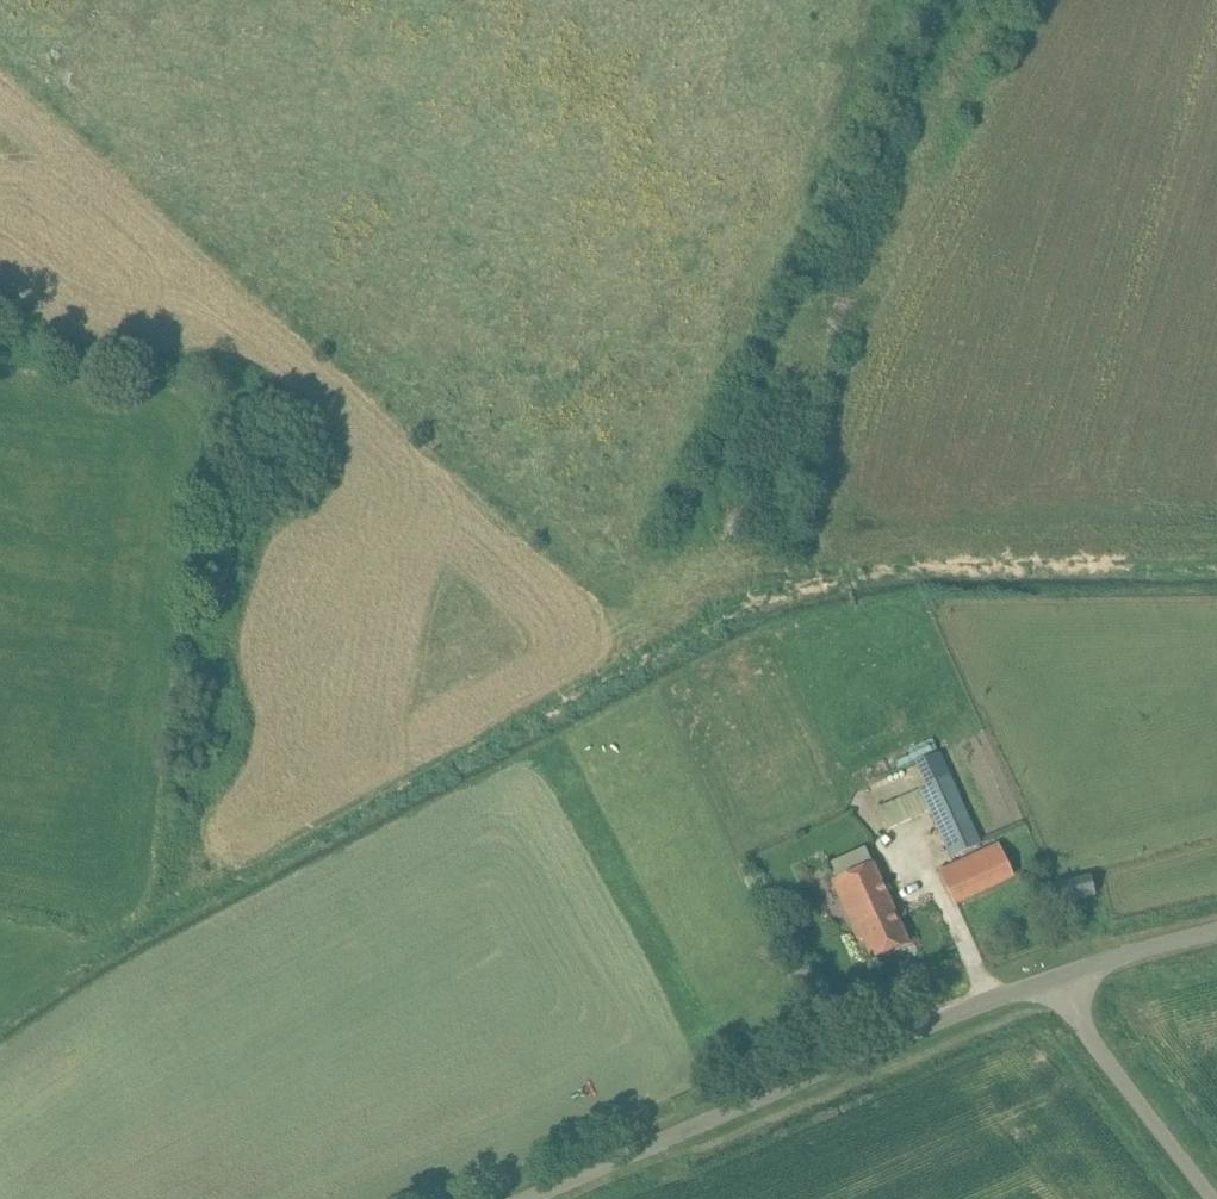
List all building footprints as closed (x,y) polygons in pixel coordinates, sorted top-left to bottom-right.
[(953,856),(977,845),(947,779),(880,809),(889,830),(932,810),(953,856)] [(1012,877),(998,846),(942,873),(956,903),(1012,877)] [(834,883),(847,911),(857,933),(861,931),(873,959),(908,943),(874,866),(834,883)] [(1065,902),(1096,895),(1091,877),(1061,884),(1065,902)]
